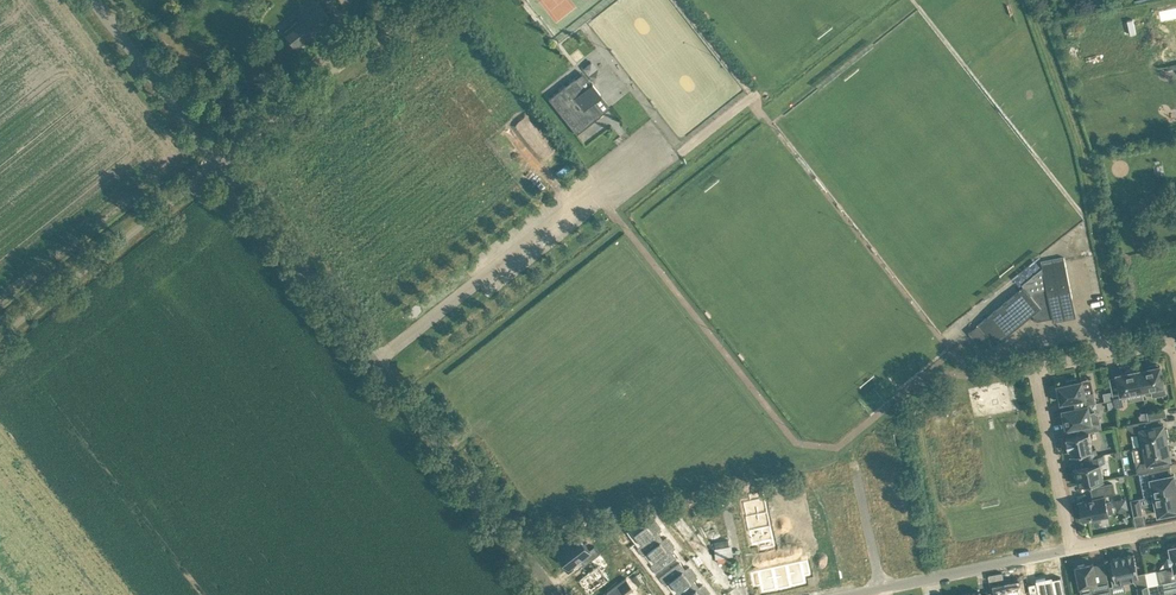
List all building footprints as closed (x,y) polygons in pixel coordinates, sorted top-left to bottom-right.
[(295,46),(331,18),(317,1),(298,16),(300,18),(284,31),(295,46)] [(1142,14),(1143,24),(1156,22),(1162,48),(1175,45),(1175,7),(1142,14)] [(589,59),(582,67),(595,81),(603,73),(589,59)] [(1149,71),(1153,88),(1167,85),(1175,118),(1175,117),(1175,66),(1149,71)] [(584,89),(574,77),(548,98),(576,134),(602,113),(593,101),(602,95),(592,82),(584,89)] [(1072,296),(1064,256),(1041,261),(1046,288),(1034,290),(1031,293),(1025,286),(969,332),(983,349),(992,341),(995,345),(1032,314),(1037,320),(1072,313),(1069,297),(1072,296)] [(1158,365),(1157,363),(1148,365),(1148,367),(1138,369),(1142,389),(1151,387),(1153,395),(1166,393),(1160,365),(1158,365)] [(1135,370),(1134,368),(1125,370),(1125,372),(1117,373),(1120,389),(1112,390),(1114,398),(1114,400),(1115,406),(1115,407),(1124,405),(1123,398),(1127,397),(1126,392),(1142,389),(1138,369),(1135,370)] [(1078,380),(1077,378),(1066,380),(1067,382),(1058,384),(1058,386),(1056,386),(1057,395),(1060,394),(1061,401),(1069,400),(1070,407),(1088,404),(1096,402),(1094,391),(1085,393),(1082,379),(1078,380)] [(1112,390),(1104,392),(1105,400),(1114,398),(1112,390)] [(1090,412),(1088,404),(1070,407),(1063,409),(1063,411),(1061,411),(1063,420),(1065,419),(1067,427),(1081,425),(1082,432),(1089,431),(1102,428),(1100,418),(1099,413),(1095,411),(1090,412)] [(1148,419),(1150,418),(1167,415),(1165,407),(1147,411),(1148,419)] [(1152,425),(1150,418),(1148,419),(1127,423),(1128,427),(1140,435),(1142,445),(1140,446),(1167,440),(1167,437),(1169,436),(1167,428),(1165,428),(1164,423),(1152,425)] [(1092,448),(1089,431),(1082,432),(1072,435),(1072,434),(1070,434),(1071,435),(1066,436),(1068,448),(1069,448),(1070,453),(1083,451),(1084,458),(1087,457),(1098,455),(1098,454),(1096,447),(1092,448)] [(1137,472),(1161,467),(1159,460),(1171,458),(1167,440),(1140,446),(1142,459),(1137,468),(1137,472)] [(1078,484),(1104,479),(1100,462),(1105,461),(1103,453),(1098,454),(1098,455),(1087,457),(1088,464),(1075,467),(1075,468),(1073,470),(1074,475),(1077,477),(1078,484)] [(1161,467),(1137,472),(1138,472),(1139,472),(1141,480),(1145,496),(1154,494),(1175,489),(1175,479),(1174,473),(1162,475),(1161,467)] [(1107,502),(1105,493),(1115,491),(1113,482),(1092,487),(1094,496),(1095,498),(1079,501),(1081,510),(1081,511),(1082,514),(1083,516),(1083,519),(1108,514),(1109,514),(1109,511),(1112,511),(1110,501),(1107,502)] [(1154,494),(1158,514),(1175,510),(1175,489),(1154,494)] [(755,500),(741,503),(744,516),(769,510),(764,490),(754,492),(755,500)] [(1134,515),(1143,513),(1140,497),(1131,499),(1134,515)] [(1117,509),(1127,507),(1125,499),(1116,500),(1117,509)] [(769,510),(744,516),(747,530),(772,525),(769,510)] [(792,521),(799,519),(797,510),(790,511),(792,521)] [(642,553),(660,539),(654,531),(659,527),(652,518),(633,531),(641,542),(637,546),(642,553)] [(772,525),(747,530),(750,543),(764,540),(765,548),(776,545),(772,525)] [(563,549),(559,551),(568,560),(580,551),(587,558),(600,546),(594,538),(587,543),(578,531),(560,544),(563,549)] [(656,571),(674,558),(668,549),(673,544),(666,536),(646,550),(654,560),(650,563),(656,571)] [(1157,570),(1159,583),(1161,582),(1175,579),(1175,544),(1169,545),(1173,566),(1157,570)] [(604,566),(584,582),(594,594),(615,577),(612,573),(624,563),(614,551),(600,562),(604,566)] [(1134,580),(1133,577),(1139,576),(1134,553),(1111,558),(1112,561),(1108,562),(1113,585),(1114,585),(1113,581),(1123,579),(1124,583),(1134,580)] [(804,560),(786,564),(791,586),(803,583),(801,575),(807,574),(804,560)] [(1094,563),(1093,561),(1076,565),(1080,585),(1092,583),(1094,594),(1103,594),(1111,593),(1108,579),(1097,581),(1094,563)] [(683,587),(696,576),(688,566),(683,570),(678,562),(660,574),(666,582),(676,576),(683,587)] [(786,564),(772,567),(777,589),(791,586),(786,564)] [(772,567),(756,570),(758,582),(765,580),(768,590),(777,589),(772,567)] [(1035,586),(1038,594),(1045,594),(1044,590),(1061,586),(1062,594),(1068,594),(1062,570),(1047,574),(1047,573),(1040,574),(1042,585),(1035,586)] [(1161,582),(1162,590),(1160,594),(1175,590),(1175,579),(1161,582)] [(693,582),(692,580),(674,594),(675,594),(710,594),(702,585),(698,588),(693,582)] [(1159,583),(1149,585),(1151,594),(1159,594),(1160,594),(1162,590),(1161,582),(1159,583)] [(1149,585),(1137,587),(1139,594),(1151,594),(1149,585)]
